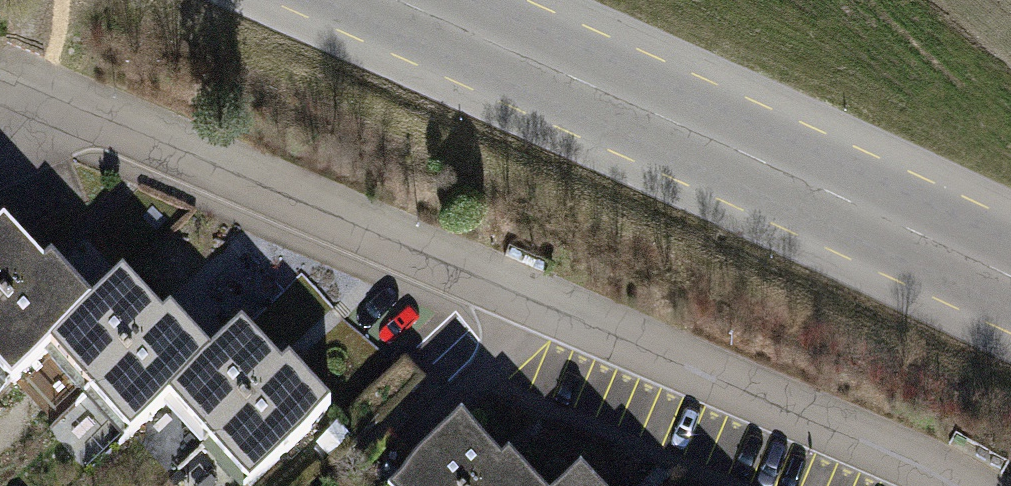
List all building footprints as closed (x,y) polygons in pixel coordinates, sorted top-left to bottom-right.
[(0,219),(0,372),(7,379),(44,344),(126,430),(162,396),(247,485),(249,485),(332,409),(244,316),(203,354),(120,266),(85,299),(5,214),(0,219)] [(384,485),(527,485),(459,414),(384,485)] [(577,470),(561,485),(593,485),(577,470)]
